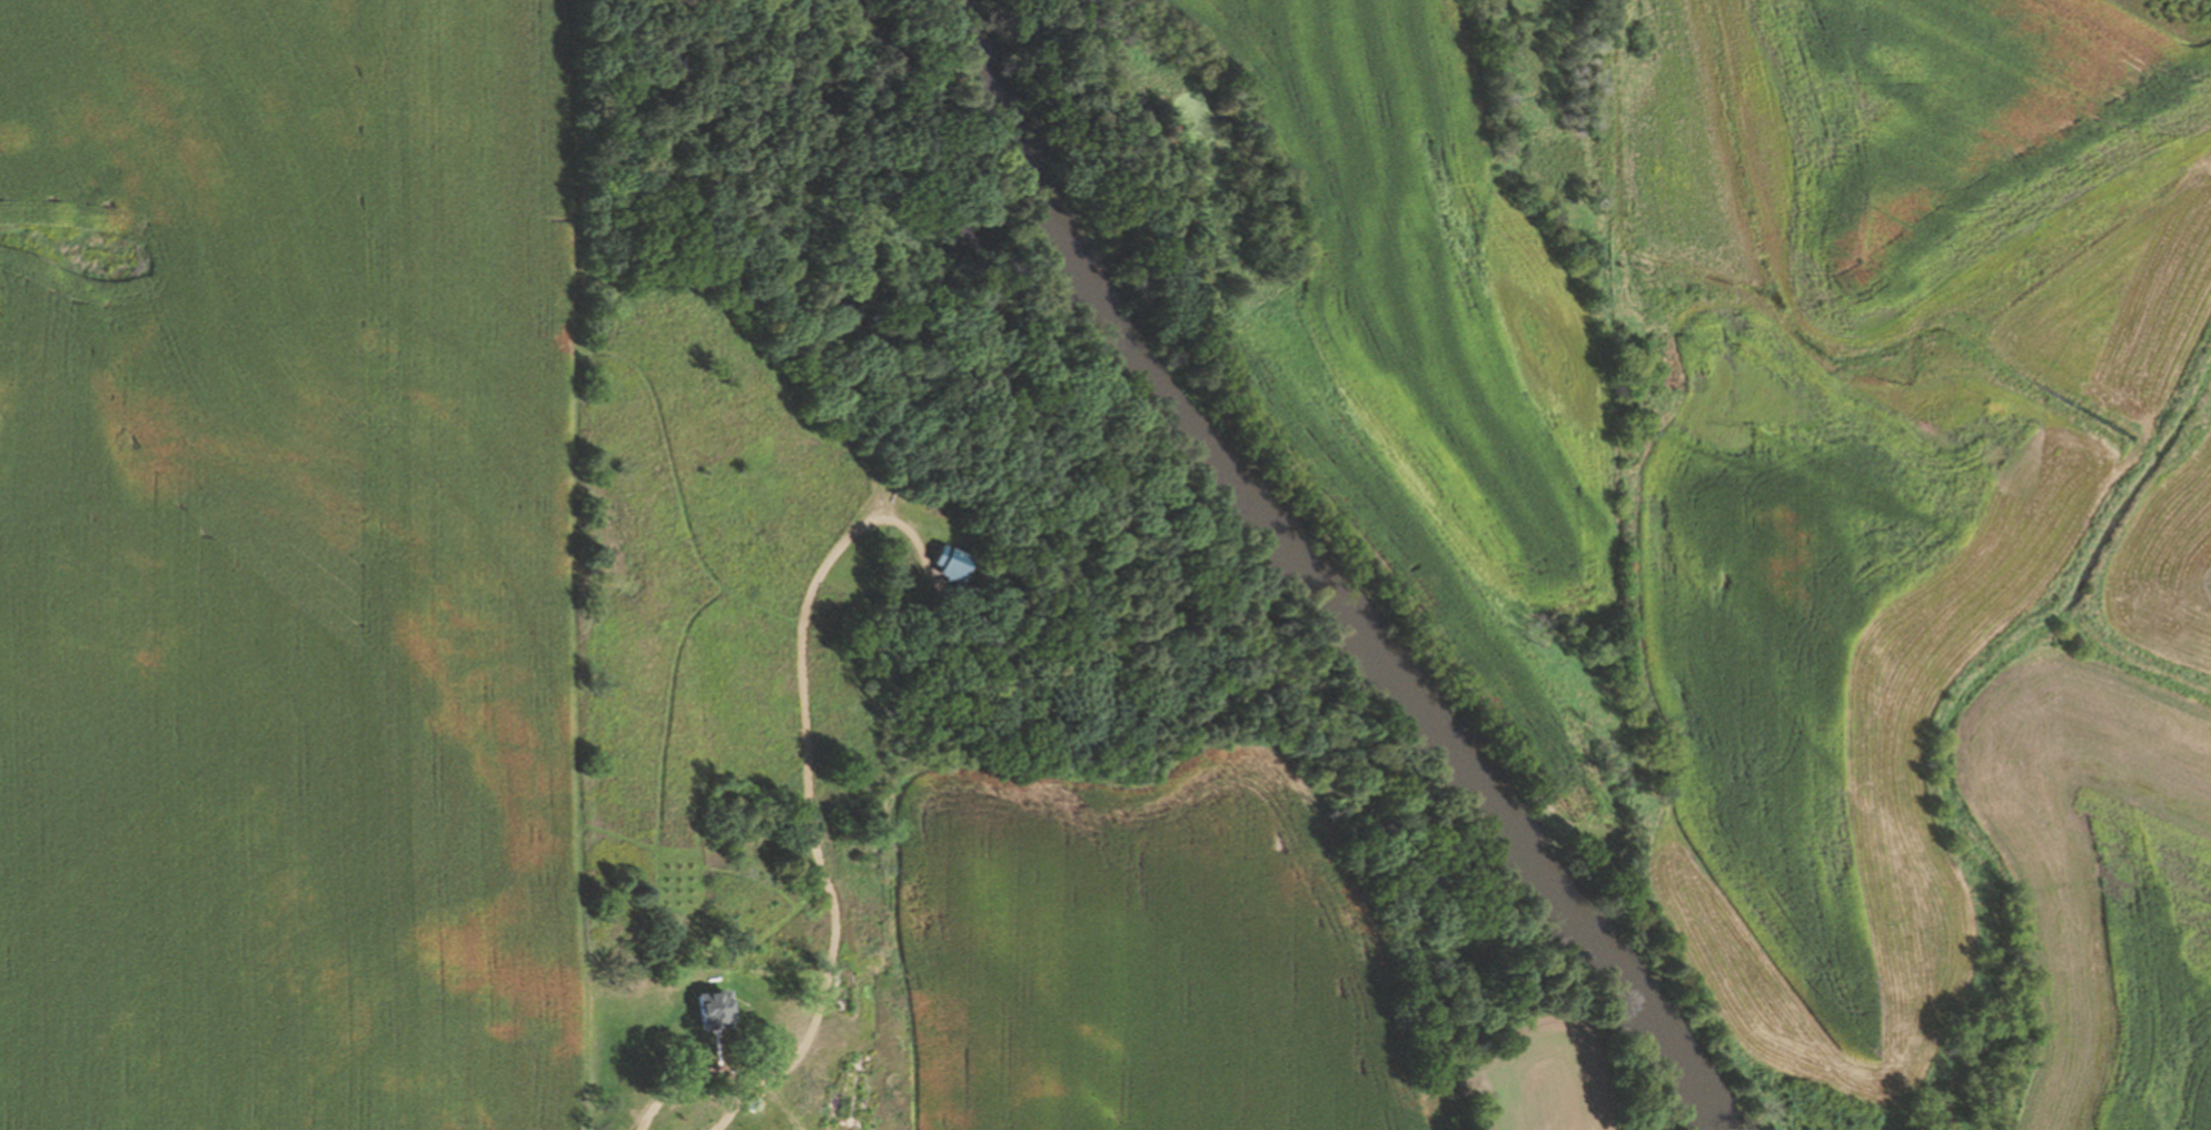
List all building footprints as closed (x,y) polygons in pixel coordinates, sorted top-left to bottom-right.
[(964,589),(950,583),(960,556),(931,545),(921,571),(945,580),(936,603),(956,610),(964,589)] [(685,993),(687,1030),(723,1028),(721,991),(685,993)]
